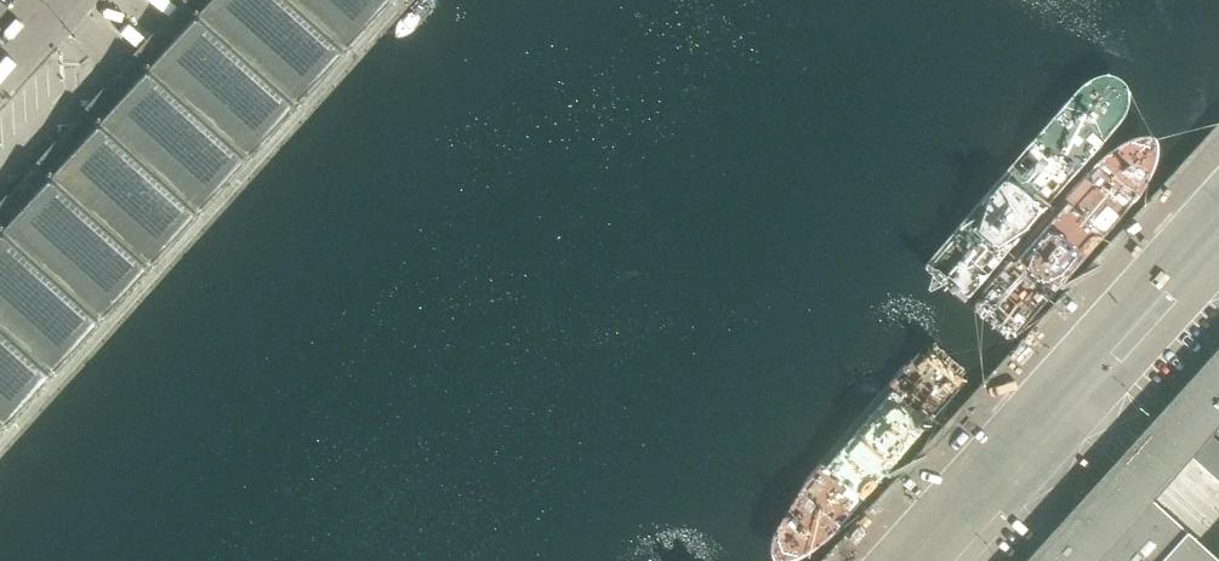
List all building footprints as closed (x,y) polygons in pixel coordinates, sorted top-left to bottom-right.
[(97,320),(386,0),(206,0),(97,121),(0,228),(0,427),(97,320)] [(1155,425),(1218,483),(1218,441),(1211,434),(1218,425),(1218,354),(1155,425)] [(1116,468),(1032,560),(1218,560),(1116,468)]
